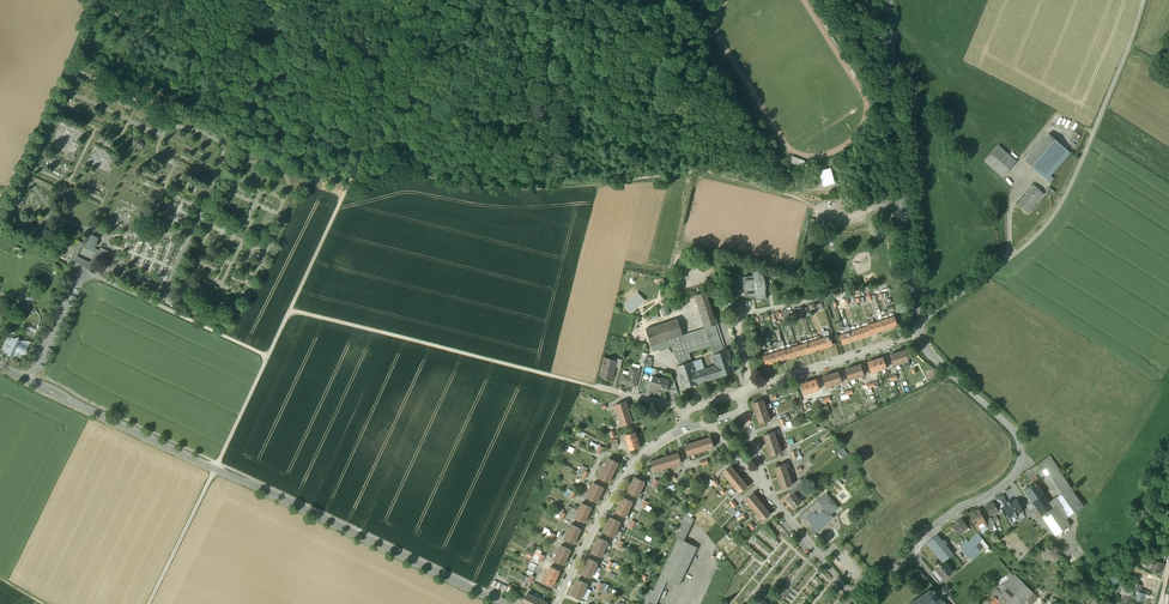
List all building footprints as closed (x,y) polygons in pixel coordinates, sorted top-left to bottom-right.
[(1049,134),(1025,161),(1049,182),(1053,178),(1050,175),(1070,152),(1049,134)] [(1017,162),(999,146),(985,161),(1003,178),(1017,162)] [(802,167),(804,160),(792,155),(789,161),(802,167)] [(831,168),(819,171),(824,186),(835,183),(831,168)] [(1034,185),(1027,194),(1027,195),(1026,196),(1026,195),(1018,204),(1027,212),(1036,202),(1035,201),(1043,193),(1034,185)] [(99,238),(90,234),(85,246),(94,249),(99,238)] [(756,300),(766,299),(765,290),(766,290),(765,279),(764,279),(763,270),(752,271),(753,276),(743,277),(745,296),(755,295),(756,300)] [(714,318),(706,292),(695,296),(705,328),(715,325),(718,324),(716,318),(714,318)] [(632,313),(645,301),(637,293),(625,305),(632,313)] [(670,314),(667,306),(662,308),(665,316),(670,314)] [(659,318),(657,312),(651,314),(653,320),(659,318)] [(895,316),(890,318),(889,315),(888,315),(889,318),(892,327),(898,325),(895,316)] [(889,318),(885,319),(884,316),(882,317),(883,320),(886,329),(892,327),(889,318)] [(28,326),(28,327),(35,331),(39,322),(29,318),(26,324),(27,324),(28,325),(28,326)] [(883,320),(880,321),(879,318),(877,319),(878,322),(881,331),(886,329),(883,320)] [(678,319),(646,329),(651,346),(652,346),(683,335),(678,319)] [(878,322),(874,323),(873,320),(872,320),(873,323),(876,332),(881,331),(878,322)] [(873,323),(869,325),(868,322),(866,322),(867,325),(870,334),(876,332),(873,323)] [(692,361),(689,352),(710,345),(713,354),(724,351),(715,325),(705,328),(683,335),(652,346),(653,352),(673,345),(680,365),(692,361)] [(867,326),(863,328),(862,325),(861,325),(862,328),(865,337),(870,335),(867,326)] [(862,328),(858,330),(857,326),(855,327),(856,330),(859,339),(865,337),(862,328)] [(856,330),(852,331),(851,328),(850,329),(851,332),(854,341),(859,339),(856,330)] [(851,332),(847,333),(846,330),(844,330),(845,334),(848,342),(854,341),(851,332)] [(845,334),(841,335),(840,332),(839,332),(840,335),(843,344),(848,342),(845,334)] [(830,336),(826,337),(825,334),(823,335),(824,338),(827,347),(833,345),(830,336)] [(824,338),(820,339),(819,336),(818,336),(819,339),(822,348),(827,347),(824,338)] [(9,340),(7,339),(2,349),(9,352),(8,354),(11,356),(12,354),(14,350),(15,350),(16,350),(16,349),(16,348),(15,347),(19,340),(19,339),(18,337),(15,337),(15,338),(9,340)] [(819,339),(815,341),(814,338),(812,338),(813,341),(816,350),(822,348),(819,339)] [(813,341),(809,342),(808,339),(807,340),(808,343),(811,352),(816,350),(813,341)] [(29,345),(19,340),(15,347),(16,348),(16,349),(16,350),(15,350),(14,350),(12,354),(13,355),(20,358),(22,353),(23,353),(24,351),(25,352),(29,345)] [(807,342),(803,344),(802,341),(801,341),(802,344),(805,353),(810,352),(807,342)] [(802,344),(798,345),(797,342),(795,343),(796,346),(799,355),(805,353),(802,344)] [(799,355),(796,346),(793,347),(792,344),(790,345),(791,348),(794,357),(799,355)] [(791,348),(787,349),(786,346),(785,346),(786,349),(788,359),(794,357),(791,348)] [(788,358),(785,349),(781,350),(780,347),(778,348),(779,351),(783,360),(788,358)] [(779,351),(776,352),(775,349),(773,349),(774,352),(777,362),(783,360),(779,351)] [(713,354),(713,355),(716,366),(705,369),(695,372),(692,362),(692,361),(680,365),(677,366),(684,388),(735,372),(728,350),(724,351),(713,354)] [(906,350),(890,355),(894,366),(909,361),(906,350)] [(774,352),(770,354),(769,351),(768,351),(769,354),(772,363),(777,362),(774,352)] [(769,354),(765,355),(764,352),(762,353),(763,356),(766,365),(772,363),(769,354)] [(883,357),(868,362),(871,373),(887,368),(883,357)] [(616,361),(604,358),(600,375),(612,379),(615,367),(617,361),(616,361)] [(701,359),(692,362),(695,372),(705,369),(701,359)] [(861,365),(845,370),(849,380),(864,375),(861,365)] [(640,369),(631,367),(629,375),(623,374),(622,377),(621,383),(636,387),(640,369)] [(839,372),(823,377),(827,387),(842,382),(839,372)] [(663,379),(653,377),(652,381),(649,390),(649,391),(656,393),(657,388),(667,391),(668,388),(669,381),(663,380),(663,379)] [(816,379),(801,384),(804,394),(820,389),(816,379)] [(675,383),(669,381),(668,388),(677,391),(677,390),(675,383)] [(763,400),(753,403),(760,424),(770,420),(763,400)] [(626,401),(616,405),(622,426),(633,422),(626,401)] [(635,431),(625,435),(630,450),(640,447),(635,431)] [(781,452),(774,432),(764,435),(771,456),(781,452)] [(711,437),(698,441),(701,451),(714,447),(711,437)] [(698,441),(685,445),(688,455),(701,451),(698,441)] [(844,458),(849,454),(843,447),(838,451),(844,458)] [(678,453),(665,457),(669,467),(682,463),(678,453)] [(1047,467),(1063,492),(1071,487),(1050,456),(1032,468),(1036,474),(1047,467)] [(665,457),(652,461),(655,471),(669,467),(665,457)] [(619,463),(609,458),(599,477),(609,482),(619,463)] [(793,484),(785,464),(775,467),(782,488),(793,484)] [(739,476),(730,465),(722,472),(731,483),(739,476)] [(1035,475),(1036,474),(1032,468),(1025,472),(1033,484),(1034,483),(1035,484),(1036,482),(1039,480),(1035,475)] [(739,476),(731,483),(740,493),(748,486),(739,476)] [(645,482),(635,477),(628,491),(638,496),(645,482)] [(1033,484),(1025,489),(1033,501),(1043,494),(1038,486),(1038,485),(1038,484),(1038,483),(1037,482),(1036,482),(1035,484),(1034,483),(1033,484)] [(604,488),(594,483),(587,497),(597,502),(604,488)] [(795,487),(789,493),(791,496),(795,493),(798,491),(798,490),(795,488),(795,487)] [(1063,492),(1049,501),(1049,502),(1053,507),(1056,505),(1066,519),(1084,507),(1071,487),(1063,492)] [(762,503),(753,493),(745,500),(754,510),(762,503)] [(795,493),(791,496),(788,499),(795,507),(802,502),(795,493)] [(827,493),(819,499),(831,514),(839,508),(827,493)] [(1043,494),(1033,501),(1036,506),(1042,515),(1053,507),(1049,502),(1049,501),(1043,494)] [(1003,495),(996,499),(1001,508),(1004,506),(1008,504),(1007,502),(1003,495)] [(633,502),(623,497),(616,512),(626,516),(633,502)] [(819,499),(799,516),(813,532),(833,516),(831,514),(819,499)] [(1016,499),(1011,502),(1010,500),(1007,502),(1008,504),(1004,506),(1009,517),(1014,515),(1014,516),(1019,514),(1018,513),(1022,511),(1016,499)] [(1033,501),(1027,505),(1030,510),(1036,506),(1033,501)] [(994,502),(985,506),(990,515),(999,511),(994,502)] [(592,508),(582,503),(575,517),(584,522),(592,508)] [(762,503),(754,510),(763,521),(771,514),(762,503)] [(1053,507),(1042,515),(1055,534),(1070,525),(1066,519),(1056,505),(1053,507)] [(984,520),(979,509),(970,514),(975,522),(976,522),(979,528),(986,525),(986,524),(984,520)] [(686,513),(675,536),(679,538),(684,541),(694,520),(693,519),(686,513)] [(621,522),(611,517),(604,532),(613,537),(621,522)] [(962,518),(952,525),(959,534),(968,527),(962,518)] [(784,519),(778,521),(805,554),(811,552),(784,519)] [(988,519),(984,520),(986,524),(986,525),(989,531),(993,529),(990,524),(988,519)] [(581,529),(571,524),(564,538),(574,543),(581,529)] [(964,547),(962,550),(968,555),(976,546),(980,541),(983,538),(981,537),(978,532),(970,541),(964,547)] [(943,540),(938,534),(927,543),(943,563),(945,561),(954,554),(946,544),(948,543),(944,539),(943,540)] [(608,542),(598,537),(591,552),(601,557),(608,542)] [(684,541),(679,538),(660,576),(667,579),(679,585),(697,547),(684,541)] [(989,546),(983,538),(980,541),(986,549),(989,546)] [(966,539),(961,545),(964,547),(970,541),(966,539)] [(571,550),(561,545),(554,559),(564,564),(571,550)] [(976,546),(968,555),(973,559),(980,550),(976,546)] [(1166,556),(1159,553),(1157,558),(1164,561),(1166,556)] [(598,563),(588,558),(581,573),(591,578),(598,563)] [(1156,560),(1154,559),(1150,569),(1160,573),(1164,563),(1156,560)] [(943,563),(936,569),(944,579),(953,571),(945,561),(943,563)] [(561,571),(551,566),(544,580),(553,585),(561,571)] [(1120,580),(1114,575),(1109,580),(1116,585),(1120,580)] [(653,591),(650,589),(643,603),(647,603),(648,602),(652,603),(656,603),(667,579),(660,576),(653,591)] [(1010,577),(1002,583),(1005,585),(1012,581),(1010,577)] [(588,584),(578,579),(571,594),(580,599),(588,584)] [(1012,581),(1005,585),(1008,588),(1014,593),(1024,602),(1026,600),(1026,601),(1033,593),(1016,579),(1012,581)] [(601,590),(607,593),(611,585),(605,582),(601,590)] [(1141,585),(1134,582),(1131,589),(1139,592),(1139,591),(1140,589),(1141,585)] [(990,591),(998,600),(1003,595),(1002,594),(1008,588),(1005,585),(1002,583),(990,591)] [(1131,591),(1125,585),(1121,591),(1124,593),(1123,594),(1129,595),(1131,591)] [(919,597),(918,598),(913,601),(912,602),(909,603),(939,603),(941,598),(941,597),(944,595),(947,592),(944,588),(943,587),(940,590),(937,592),(936,591),(936,590),(935,590),(930,590),(929,590),(924,594),(924,593),(923,594),(919,597)] [(1008,588),(1002,594),(1003,595),(1008,601),(1014,593),(1008,588)] [(1140,589),(1139,591),(1139,592),(1137,599),(1142,600),(1144,595),(1148,596),(1150,592),(1140,589)] [(983,603),(994,603),(998,600),(990,591),(988,593),(991,596),(983,603)] [(760,592),(756,597),(760,600),(757,603),(758,603),(762,603),(763,602),(764,603),(768,599),(766,598),(769,595),(766,592),(764,595),(760,592)] [(528,593),(523,603),(526,603),(547,603),(547,602),(528,593)] [(1005,603),(1022,603),(1024,602),(1014,593),(1008,601),(1005,603)] [(1039,599),(1034,593),(1033,593),(1026,601),(1030,603),(1034,603),(1039,599)] [(1123,594),(1121,603),(1130,603),(1132,596),(1129,595),(1123,594)]
